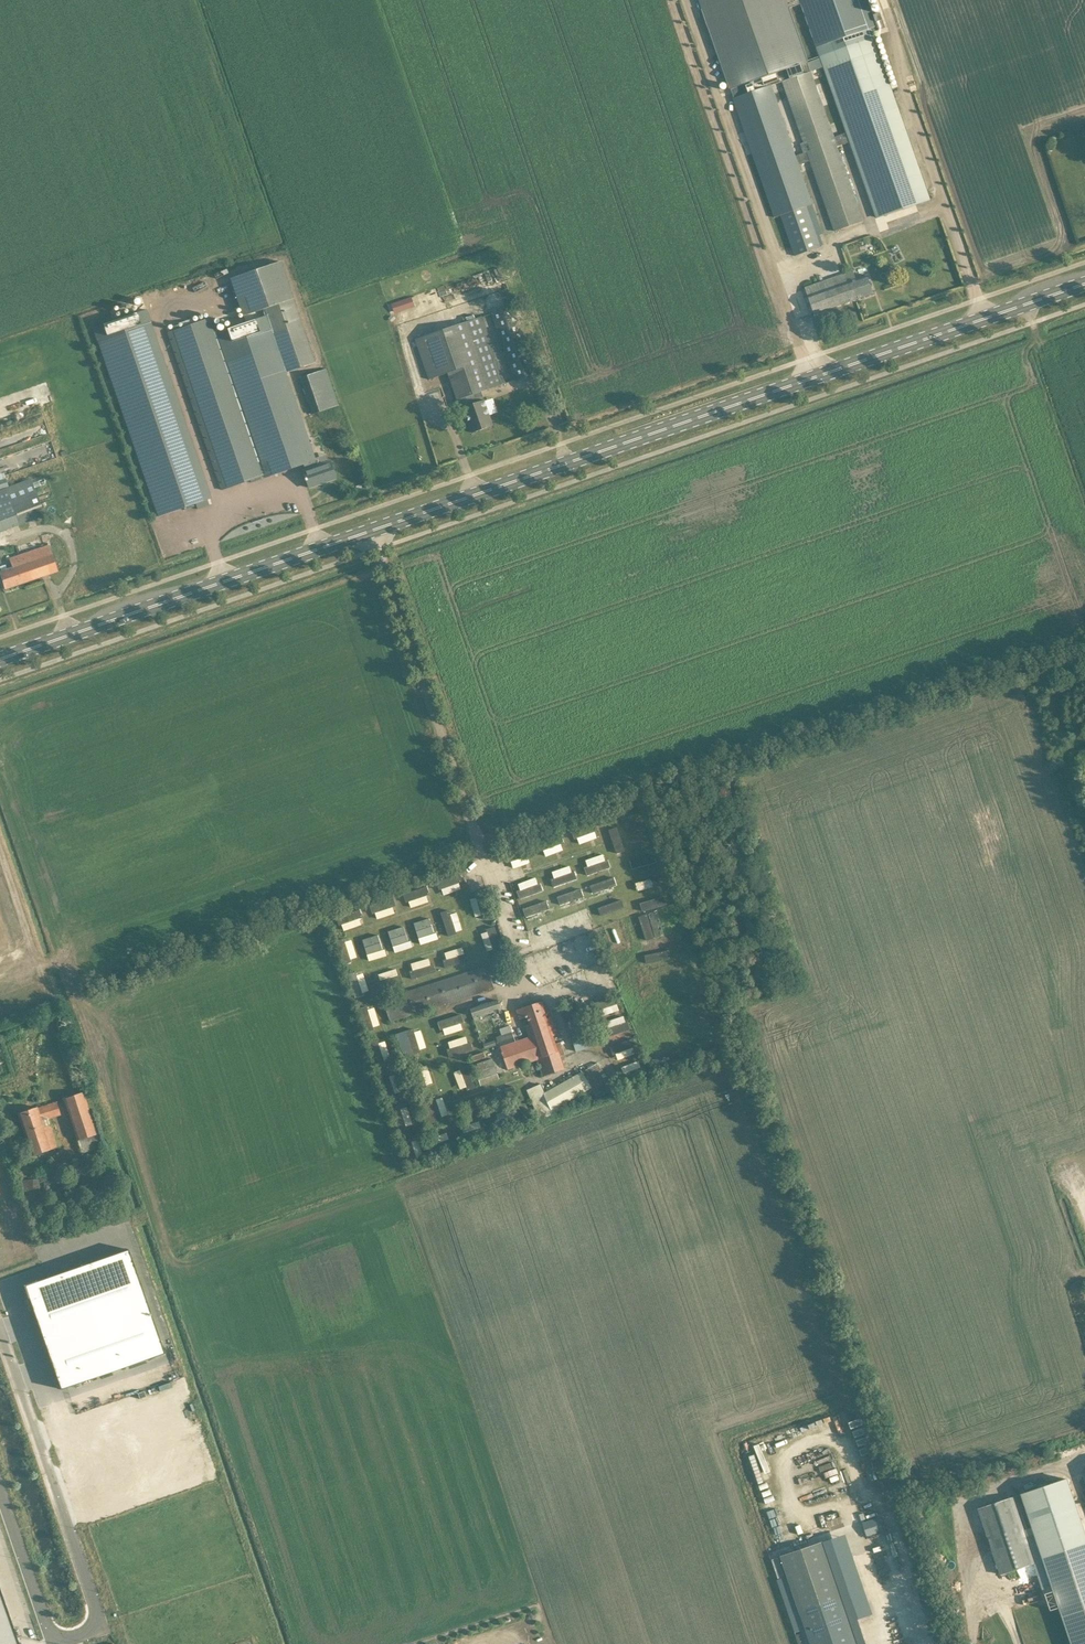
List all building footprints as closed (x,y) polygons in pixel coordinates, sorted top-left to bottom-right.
[(796,256),(821,247),(820,246),(817,236),(820,235),(823,234),(813,204),(799,165),(810,161),(834,232),(863,222),(837,146),(849,142),(876,218),(916,204),(931,199),(874,37),(871,28),(877,26),(868,0),(800,0),(816,48),(819,56),(846,133),(834,137),(811,72),(807,62),(808,61),(804,50),(787,0),(700,0),(728,81),(730,88),(731,88),(734,98),(733,98),(749,143),(753,153),(768,226),(781,215),(795,256),(796,256)] [(925,255),(892,266),(899,285),(931,273),(925,255)] [(286,373),(315,363),(281,261),(230,278),(243,316),(263,309),(265,316),(285,374),(286,373)] [(805,288),(814,312),(814,314),(874,293),(868,275),(856,279),(853,271),(805,288)] [(412,297),(398,302),(401,312),(415,307),(412,297)] [(493,313),(512,370),(516,380),(537,373),(514,306),(493,313)] [(93,328),(158,516),(183,508),(184,510),(194,506),(194,504),(196,504),(197,509),(209,505),(207,500),(211,498),(146,310),(93,328)] [(168,333),(193,406),(222,490),(265,475),(265,474),(276,471),(303,462),(306,470),(303,471),(308,488),(336,478),(330,462),(316,466),(314,459),(316,458),(286,373),(285,374),(265,316),(216,333),(211,318),(168,333)] [(481,392),(506,383),(483,316),(479,318),(479,317),(416,339),(430,379),(449,373),(464,416),(467,415),(473,433),(494,426),(485,400),(484,400),(481,392)] [(327,369),(300,378),(312,414),(338,406),(327,369)] [(0,491),(0,532),(12,527),(44,515),(31,480),(0,491)] [(57,571),(69,567),(61,541),(9,559),(12,567),(0,572),(0,575),(5,589),(57,571)] [(594,825),(575,829),(578,843),(597,839),(594,825)] [(618,853),(627,850),(618,827),(609,830),(618,853)] [(547,856),(564,850),(562,844),(545,850),(547,856)] [(601,870),(598,864),(607,860),(604,853),(584,860),(589,874),(601,870)] [(633,869),(657,862),(655,853),(630,860),(633,869)] [(553,871),(555,878),(552,879),(555,886),(577,878),(572,864),(553,871)] [(641,881),(637,882),(638,888),(661,885),(658,867),(640,871),(641,881)] [(440,881),(444,894),(463,889),(459,875),(440,881)] [(538,876),(517,884),(522,898),(543,890),(538,876)] [(594,893),(618,884),(615,876),(591,885),(594,893)] [(406,894),(411,908),(431,901),(428,895),(431,894),(428,885),(406,894)] [(558,896),(562,905),(585,897),(581,887),(558,896)] [(641,903),(644,911),(669,903),(666,894),(641,903)] [(478,897),(471,899),(476,916),(483,914),(478,897)] [(394,898),(372,904),(376,918),(398,913),(394,898)] [(602,916),(627,907),(623,899),(599,908),(602,916)] [(524,907),(527,917),(551,909),(548,900),(524,907)] [(338,915),(343,931),(365,924),(360,908),(338,915)] [(451,909),(442,912),(449,935),(464,930),(459,912),(452,914),(451,909)] [(658,910),(639,916),(648,944),(642,945),(648,964),(672,957),(658,910)] [(431,917),(414,922),(421,944),(438,939),(431,917)] [(388,931),(396,953),(413,947),(406,925),(388,931)] [(496,954),(504,951),(497,926),(482,931),(487,950),(494,948),(496,954)] [(370,960),(387,956),(381,934),(364,938),(370,960)] [(353,939),(347,940),(351,959),(358,957),(353,939)] [(464,946),(445,952),(448,959),(445,960),(447,967),(469,960),(464,946)] [(414,969),(432,964),(430,958),(412,962),(414,969)] [(419,975),(434,970),(432,965),(417,970),(419,975)] [(488,967),(477,970),(384,1000),(390,1021),(495,988),(488,967)] [(397,968),(380,974),(382,980),(399,974),(397,968)] [(364,970),(351,974),(357,995),(370,991),(364,970)] [(399,975),(384,979),(386,987),(400,983),(399,975)] [(605,1014),(621,1010),(617,996),(601,1000),(605,1014)] [(474,1016),(501,1008),(499,1000),(471,1009),(474,1016)] [(518,1010),(521,1018),(526,1017),(527,1018),(528,1017),(530,1024),(527,1025),(531,1037),(502,1047),(509,1069),(538,1059),(544,1076),(564,1069),(560,1056),(565,1055),(561,1042),(556,1044),(553,1036),(556,1034),(551,1018),(547,1019),(542,1002),(518,1010)] [(370,1029),(382,1024),(374,1005),(363,1010),(370,1029)] [(572,1013),(565,1014),(567,1023),(573,1022),(572,1013)] [(445,1035),(466,1029),(462,1014),(441,1020),(445,1035)] [(610,1037),(631,1029),(625,1014),(604,1023),(610,1037)] [(428,1048),(422,1029),(415,1031),(414,1028),(402,1032),(408,1054),(428,1048)] [(576,1051),(594,1046),(591,1033),(573,1037),(576,1051)] [(453,1056),(472,1049),(467,1035),(448,1041),(453,1056)] [(617,1053),(620,1059),(639,1053),(633,1038),(611,1046),(614,1054),(617,1053)] [(495,1040),(484,1044),(485,1049),(497,1045),(495,1040)] [(387,1041),(381,1042),(383,1060),(390,1059),(387,1041)] [(486,1052),(474,1055),(481,1079),(499,1074),(494,1057),(488,1059),(486,1052)] [(640,1060),(623,1066),(626,1073),(642,1066),(640,1060)] [(612,1086),(598,1063),(546,1094),(541,1084),(527,1090),(540,1120),(554,1114),(562,1110),(560,1107),(569,1101),(571,1104),(582,1097),(581,1095),(592,1088),(596,1095),(612,1086)] [(468,1065),(454,1070),(462,1092),(476,1087),(468,1065)] [(397,1073),(390,1075),(396,1093),(403,1091),(397,1073)] [(64,1098),(67,1109),(82,1154),(101,1147),(86,1103),(83,1092),(64,1098)] [(442,1116),(449,1114),(443,1096),(436,1099),(442,1116)] [(48,1119),(50,1119),(61,1115),(56,1102),(37,1108),(37,1107),(18,1113),(21,1124),(31,1155),(59,1147),(51,1124),(50,1125),(48,1119)] [(408,1106),(401,1108),(407,1127),(414,1124),(408,1106)] [(418,1158),(424,1157),(420,1139),(414,1140),(418,1158)] [(40,1201),(39,1179),(21,1180),(23,1202),(40,1201)] [(53,1215),(54,1230),(67,1229),(66,1214),(53,1215)] [(128,1249),(46,1278),(37,1281),(36,1280),(35,1281),(36,1282),(25,1285),(29,1296),(28,1296),(28,1297),(28,1298),(29,1297),(61,1389),(67,1387),(165,1353),(128,1249)] [(837,1418),(818,1419),(819,1431),(838,1430),(837,1418)] [(1036,1563),(1027,1536),(1031,1534),(1029,1528),(1025,1530),(1019,1512),(1025,1510),(1020,1494),(977,1508),(1000,1575),(1036,1563)] [(849,1619),(829,1560),(823,1541),(780,1556),(783,1565),(785,1569),(787,1575),(807,1633),(849,1619)] [(778,1557),(772,1559),(778,1578),(785,1576),(783,1570),(785,1569),(783,1565),(781,1566),(778,1557)] [(0,1596),(0,1643),(17,1643),(0,1596)] [(885,1623),(902,1616),(897,1602),(880,1609),(885,1623)]
